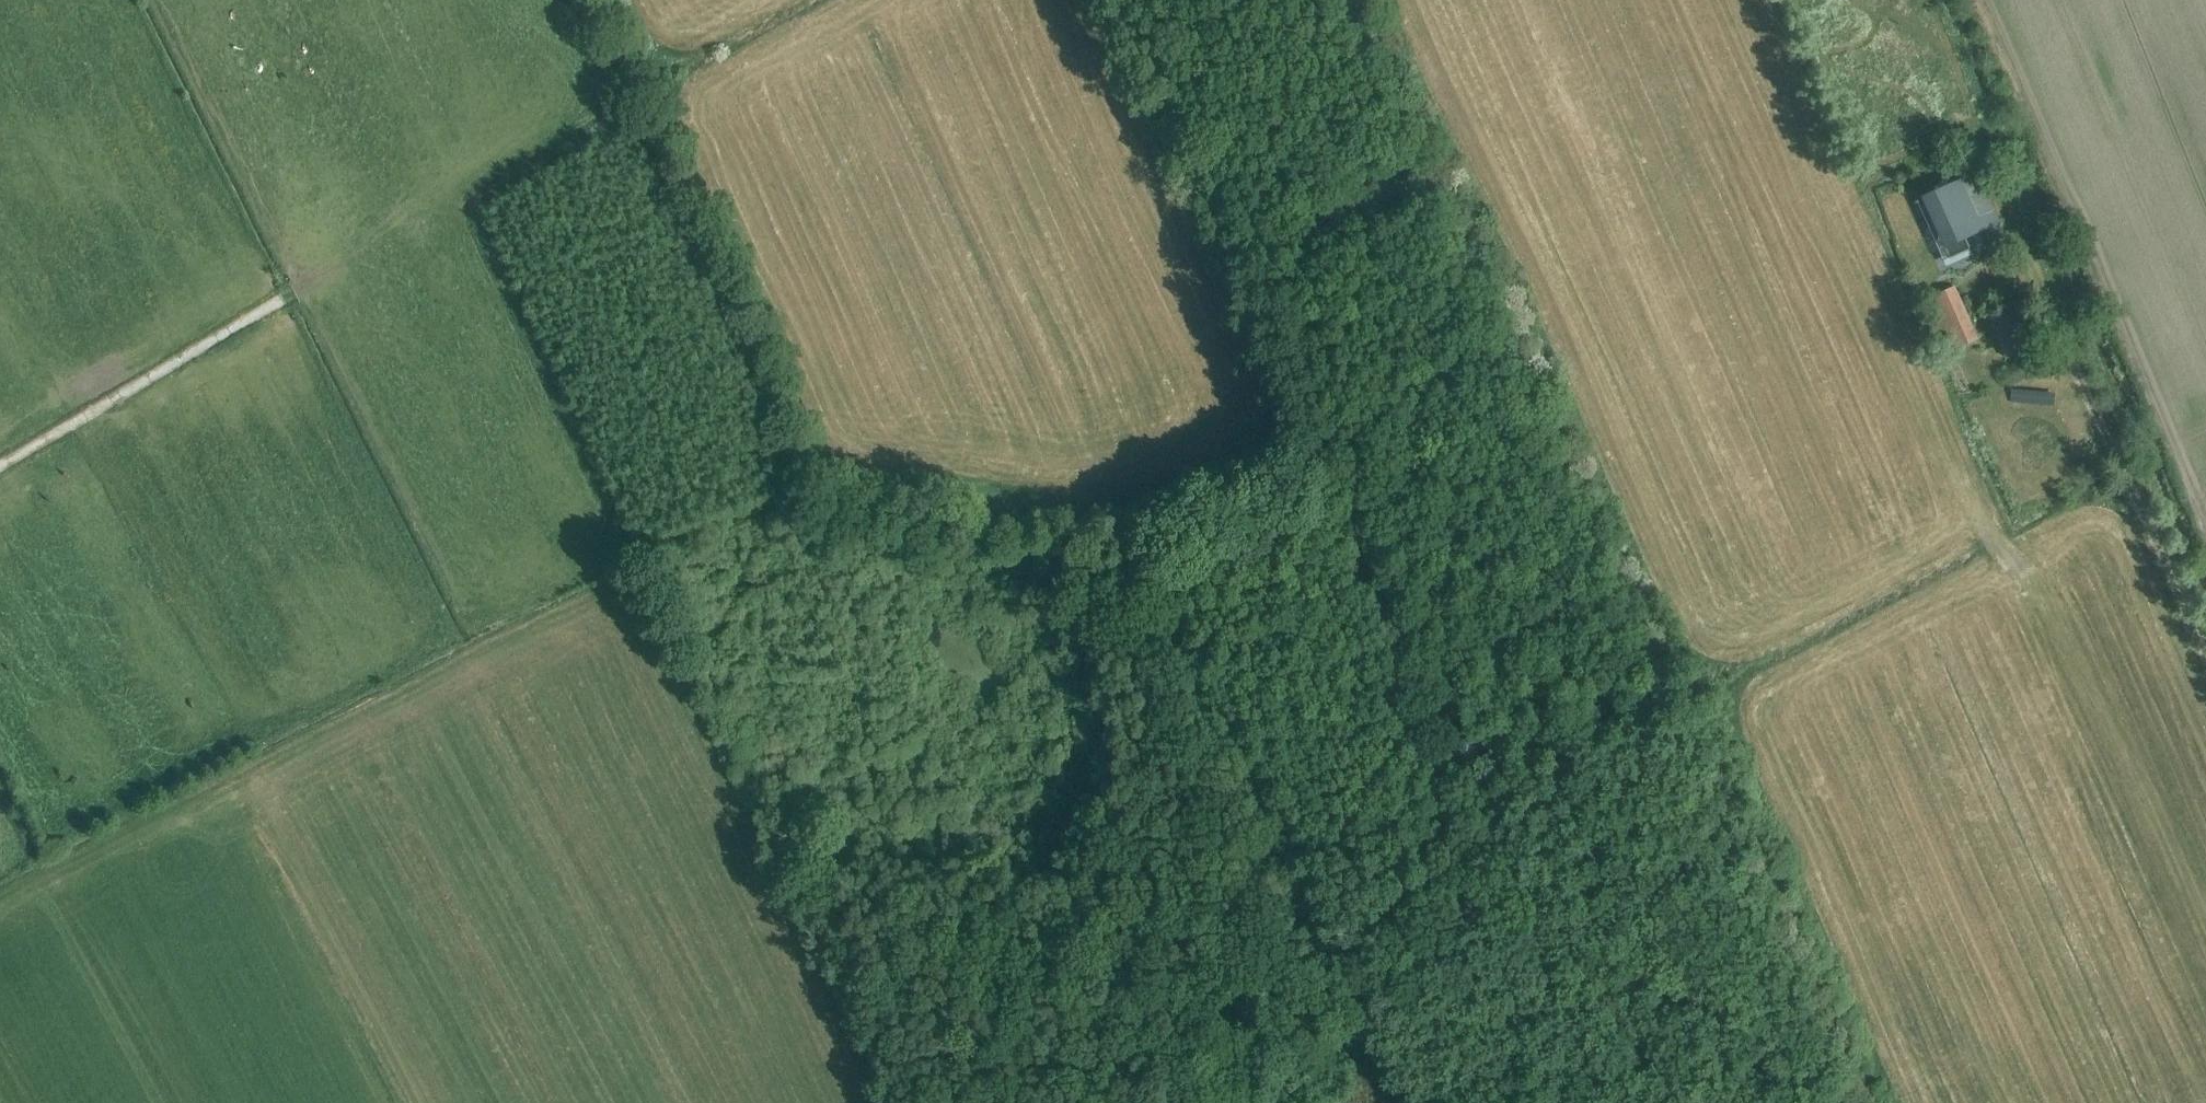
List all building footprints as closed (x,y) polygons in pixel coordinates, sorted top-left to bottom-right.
[(1946,176),(1925,197),(1922,199),(1950,260),(1971,251),(1963,233),(1970,231),(1972,236),(2000,224),(1977,174),(1952,185),(1945,179),(1947,177),(1946,176)] [(1954,351),(1978,340),(1955,287),(1929,299),(1943,331),(1945,330),(1954,351)] [(1998,359),(2025,349),(2011,311),(1983,322),(1998,359)] [(2057,403),(2057,390),(2014,389),(2014,401),(2057,403)]
